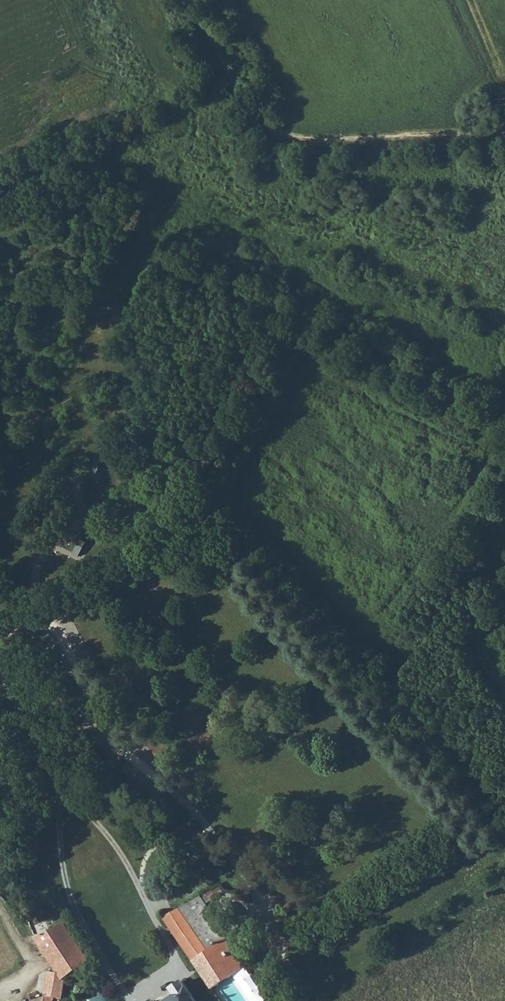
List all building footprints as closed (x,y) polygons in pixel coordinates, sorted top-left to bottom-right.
[(201,896),(164,921),(212,991),(248,967),(237,951),(245,945),(237,933),(229,938),(201,896)] [(34,939),(57,973),(47,972),(44,997),(33,1000),(53,1000),(54,998),(62,999),(65,982),(63,980),(90,962),(62,920),(34,939)] [(184,982),(170,991),(174,996),(167,1000),(196,1000),(184,982)]
